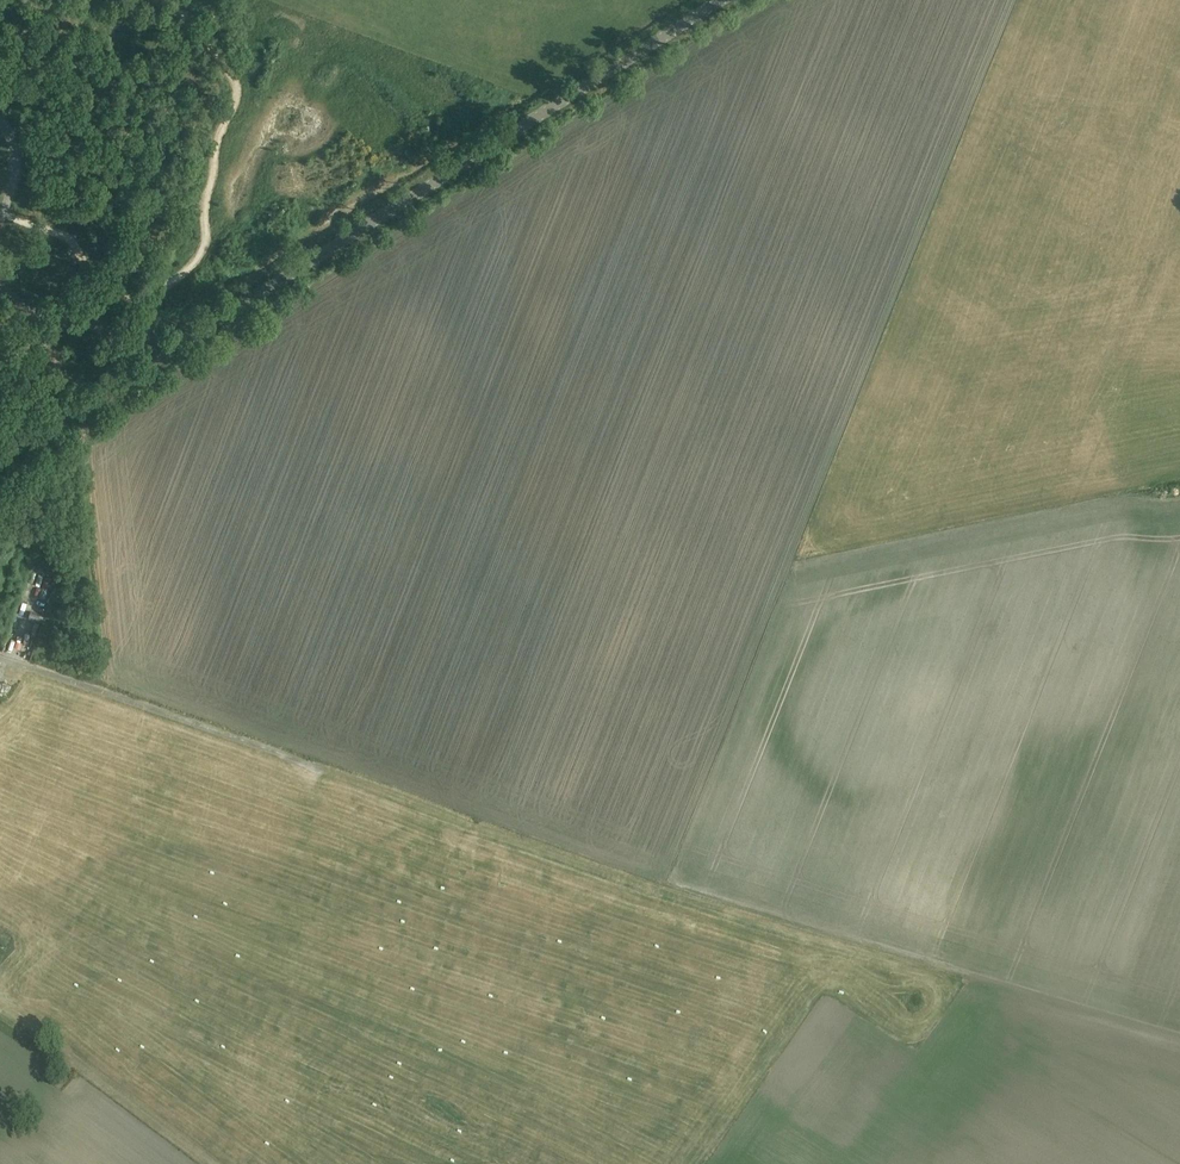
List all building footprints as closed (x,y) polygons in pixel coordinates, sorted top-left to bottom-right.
[(90,653),(91,639),(68,636),(67,648),(71,648),(70,651),(90,653)]
